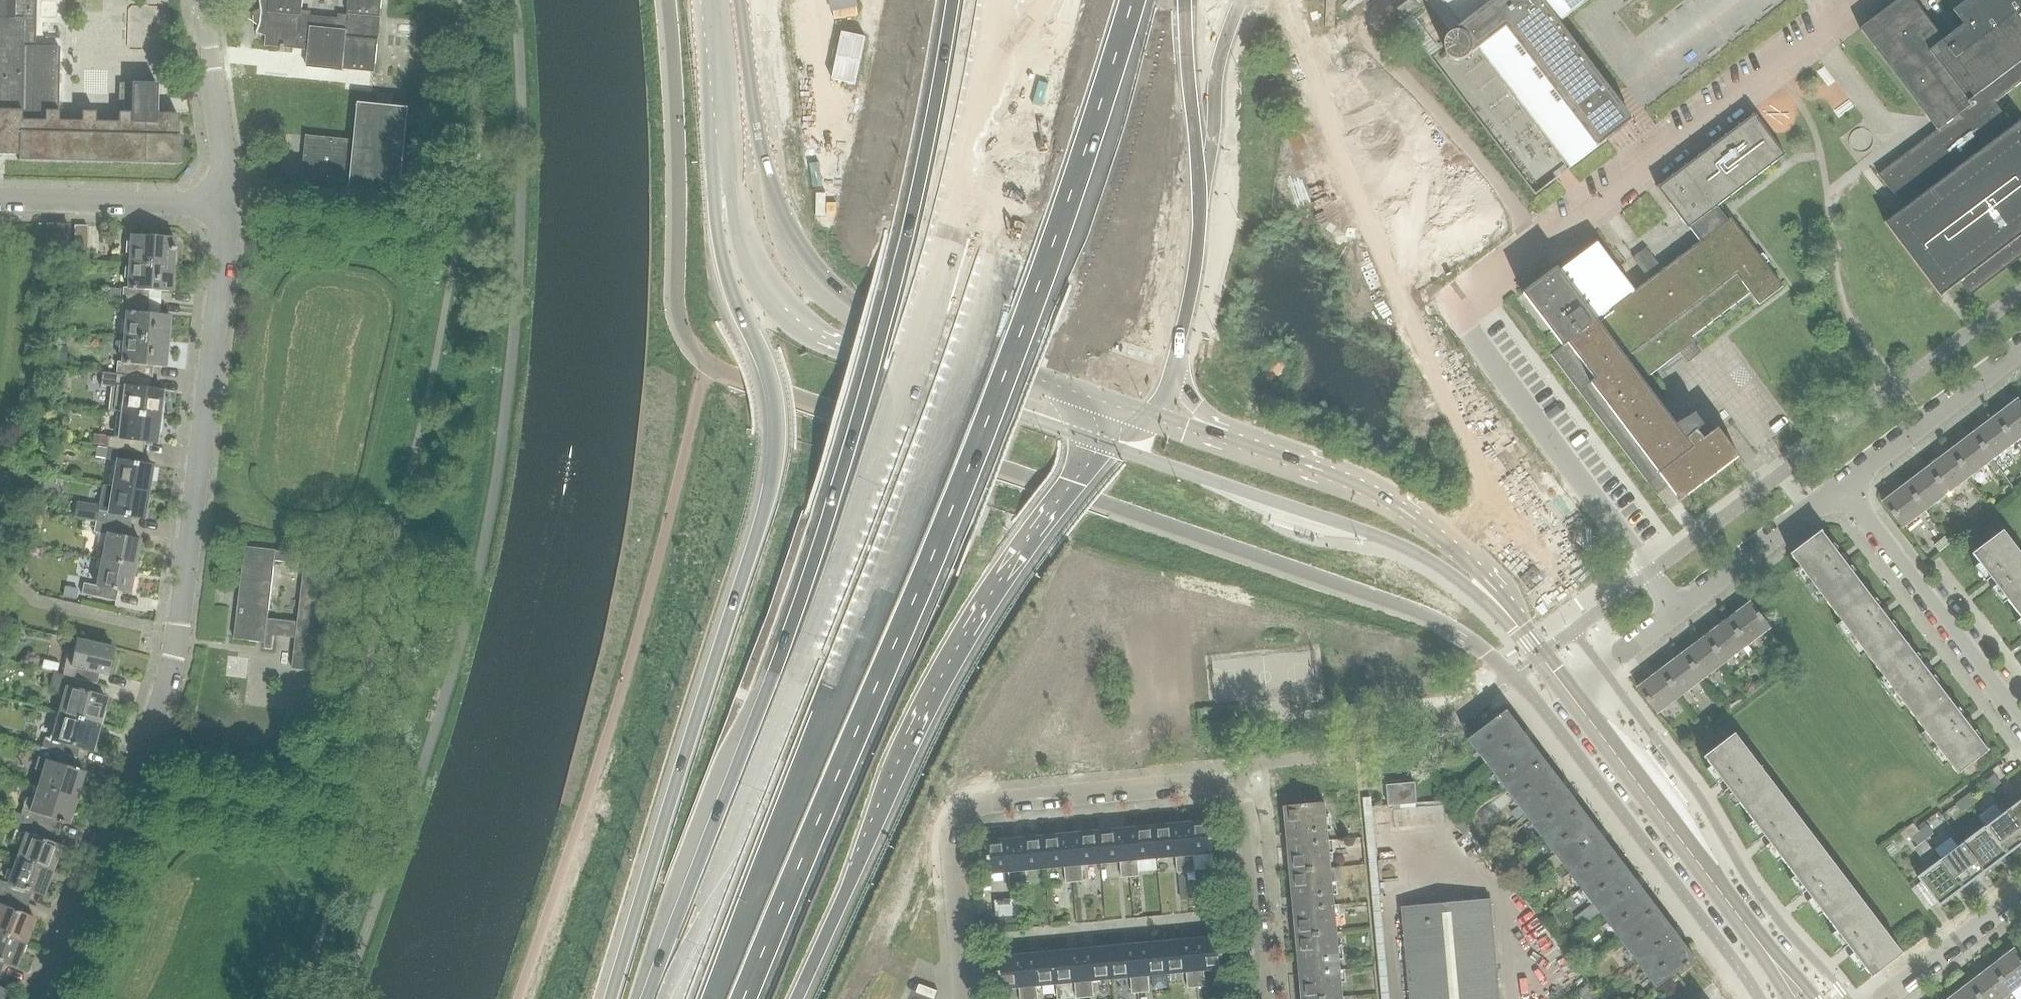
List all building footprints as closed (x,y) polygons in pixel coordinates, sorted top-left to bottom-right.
[(157,85),(157,84),(131,84),(131,112),(118,112),(118,122),(95,122),(95,112),(81,111),(81,121),(58,121),(59,47),(35,46),(36,0),(0,0),(0,155),(18,156),(18,160),(180,164),(180,136),(177,136),(177,114),(156,114),(157,85)] [(265,15),(264,25),(255,36),(257,36),(259,33),(266,38),(265,46),(281,48),(281,51),(285,52),(286,48),(308,50),(306,67),(343,71),(343,69),(375,73),(381,0),(348,0),(346,20),(302,15),(303,0),(262,0),(265,15)] [(830,8),(857,5),(856,0),(829,0),(830,8)] [(1415,0),(1408,0),(1394,11),(1403,22),(1421,8),(1415,0)] [(1634,120),(1555,17),(1577,0),(1449,0),(1466,22),(1450,34),(1448,36),(1447,37),(1446,39),(1445,41),(1444,43),(1444,45),(1444,47),(1444,49),(1445,51),(1446,53),(1447,55),(1448,56),(1450,58),(1452,59),(1454,59),(1456,60),(1458,60),(1460,60),(1462,60),(1464,59),(1466,58),(1467,57),(1477,50),(1560,159),(1566,154),(1575,165),(1634,120)] [(1949,284),(2020,230),(2020,136),(1995,102),(2020,82),(2020,0),(1968,0),(1953,11),(1964,25),(1943,40),(1914,0),(1898,0),(1860,29),(1937,131),(1960,114),(1990,154),(1897,224),(1914,247),(1919,243),(1949,284)] [(852,57),(864,59),(868,34),(840,29),(832,77),(848,80),(852,57)] [(401,188),(416,190),(421,147),(406,145),(410,107),(359,102),(355,141),(306,135),(302,179),(350,184),(350,190),(401,195),(401,188)] [(1786,154),(1755,113),(1658,186),(1690,228),(1692,227),(1702,241),(1664,270),(1647,248),(1635,257),(1651,277),(1635,289),(1600,243),(1563,271),(1560,267),(1525,294),(1564,345),(1552,355),(1659,496),(1670,488),(1680,501),(1739,457),(1718,428),(1704,439),(1697,430),(1704,423),(1696,412),(1670,423),(1639,383),(1661,367),(1681,352),(1677,347),(1751,291),(1760,303),(1783,286),(1731,217),(1720,226),(1710,212),(1786,154)] [(46,253),(68,253),(68,226),(47,225),(46,253)] [(86,260),(87,226),(74,226),(73,259),(86,260)] [(172,264),(174,238),(130,235),(129,261),(172,264)] [(171,292),(172,264),(129,261),(127,287),(122,287),(122,288),(110,287),(109,298),(122,299),(149,301),(150,291),(171,292)] [(127,312),(124,337),(167,341),(169,316),(148,313),(149,301),(122,299),(121,311),(127,312)] [(165,368),(167,341),(124,337),(121,361),(117,361),(115,373),(152,377),(153,366),(165,368)] [(48,346),(47,360),(59,361),(60,347),(48,346)] [(151,389),(152,377),(115,373),(115,375),(101,373),(99,386),(111,387),(109,410),(120,411),(120,412),(159,417),(162,391),(151,389)] [(1995,416),(2015,443),(2020,438),(2020,403),(2018,399),(1995,416)] [(156,444),(159,417),(120,412),(117,438),(107,437),(105,448),(140,454),(142,443),(156,444)] [(1993,460),(2015,443),(1995,416),(1973,433),(1993,460)] [(1971,477),(1993,460),(1973,433),(1950,450),(1971,477)] [(93,435),(93,445),(104,446),(105,436),(93,435)] [(97,447),(96,458),(104,459),(105,448),(97,447)] [(140,454),(105,448),(104,459),(115,461),(112,486),(148,492),(152,466),(139,465),(140,454)] [(1948,493),(1971,477),(1950,450),(1928,467),(1948,493)] [(1996,472),(2000,469),(1993,460),(1989,463),(1996,472)] [(1926,510),(1948,493),(1928,467),(1906,484),(1926,510)] [(1903,528),(1926,510),(1906,484),(1883,501),(1903,528)] [(143,519),(148,492),(112,486),(108,513),(77,507),(75,518),(95,522),(130,528),(132,518),(143,519)] [(130,528),(95,522),(93,532),(106,535),(101,561),(135,568),(140,541),(128,540),(130,528)] [(1790,555),(1832,610),(1863,586),(1821,531),(1790,555)] [(1972,554),(1991,578),(2014,609),(2020,604),(2020,555),(2003,531),(1972,554)] [(1944,537),(1934,546),(1939,552),(1950,544),(1944,537)] [(245,547),(234,639),(265,643),(266,635),(296,638),(292,669),(323,673),(337,557),(245,547)] [(129,593),(135,568),(101,561),(96,587),(82,584),(80,595),(116,602),(118,591),(129,593)] [(1832,610),(1873,665),(1905,641),(1863,586),(1832,610)] [(64,587),(63,597),(76,600),(78,590),(64,587)] [(1749,603),(1727,620),(1746,646),(1769,628),(1749,603)] [(1724,663),(1746,646),(1727,620),(1705,637),(1724,663)] [(1702,679),(1724,663),(1705,637),(1683,654),(1702,679)] [(112,648),(77,640),(73,656),(68,655),(63,674),(97,683),(99,673),(106,675),(112,648)] [(1873,665),(1915,720),(1947,696),(1905,641),(1873,665)] [(1680,696),(1702,679),(1683,654),(1660,670),(1680,696)] [(45,659),(42,668),(55,672),(57,672),(60,663),(45,659)] [(1657,713),(1680,696),(1660,670),(1638,688),(1657,713)] [(65,694),(59,714),(98,724),(105,698),(94,694),(97,683),(63,674),(57,672),(55,672),(50,690),(65,694)] [(1915,720),(1957,775),(1988,751),(1947,696),(1915,720)] [(287,708),(286,719),(301,721),(302,710),(287,708)] [(1469,741),(1507,790),(1545,761),(1507,712),(1469,741)] [(80,748),(91,751),(98,724),(59,714),(52,739),(48,738),(42,745),(77,756),(80,748)] [(1735,735),(1705,758),(1746,813),(1777,790),(1735,735)] [(75,763),(77,756),(42,745),(34,768),(41,770),(37,782),(58,786),(79,794),(86,768),(75,763)] [(1507,790),(1544,840),(1582,811),(1545,761),(1507,790)] [(1994,775),(1986,781),(1992,790),(2001,784),(1994,775)] [(26,796),(19,818),(53,830),(56,821),(68,824),(79,794),(58,786),(37,782),(33,798),(26,796)] [(1415,782),(1386,785),(1389,805),(1417,803),(1415,782)] [(1819,845),(1777,790),(1746,813),(1788,868),(1819,845)] [(1970,807),(1978,800),(1972,792),(1964,798),(1970,807)] [(1964,798),(1955,804),(1962,813),(1970,807),(1964,798)] [(2008,810),(2020,827),(2020,800),(2008,810)] [(1285,806),(1291,871),(1330,867),(1324,802),(1285,806)] [(1368,807),(1361,808),(1379,998),(1386,998),(1368,807)] [(2007,855),(2020,845),(2020,827),(2008,810),(1985,827),(2007,855)] [(1620,860),(1582,811),(1544,840),(1581,889),(1620,860)] [(17,825),(20,814),(12,812),(9,823),(17,825)] [(50,842),(53,830),(19,818),(16,832),(27,835),(18,860),(52,872),(61,847),(50,842)] [(1214,853),(1211,821),(1182,823),(1186,868),(1195,867),(1193,854),(1214,853)] [(1186,868),(1182,823),(1154,826),(1157,858),(1176,856),(1177,869),(1186,868)] [(1138,859),(1157,858),(1154,826),(1126,828),(1130,873),(1139,872),(1138,859)] [(1925,840),(1934,834),(1927,826),(1919,832),(1925,840)] [(1963,844),(1984,872),(2007,855),(1985,827),(1963,844)] [(1130,873),(1126,828),(1098,831),(1101,863),(1120,861),(1121,874),(1130,873)] [(1082,865),(1101,863),(1098,831),(1070,833),(1074,878),(1083,877),(1082,865)] [(1919,832),(1911,838),(1917,846),(1925,840),(1919,832)] [(1074,878),(1070,833),(1042,836),(1045,868),(1064,866),(1066,879),(1074,878)] [(1027,870),(1045,868),(1042,836),(1014,838),(1018,883),(1028,882),(1027,870)] [(1018,883),(1014,838),(986,841),(989,873),(1008,871),(1009,884),(1018,883)] [(1940,861),(1962,889),(1984,872),(1963,844),(1940,861)] [(1830,923),(1860,900),(1819,845),(1788,868),(1830,923)] [(52,872),(18,860),(10,884),(3,882),(0,889),(0,893),(27,903),(31,891),(43,896),(52,872)] [(1581,889),(1619,939),(1658,909),(1620,860),(1581,889)] [(1918,877),(1917,878),(1939,906),(1962,889),(1940,861),(1919,877),(1918,877)] [(1336,932),(1330,867),(1291,871),(1297,936),(1336,932)] [(0,908),(0,934),(24,944),(34,919),(22,914),(27,903),(0,893),(0,906),(1,906),(0,908)] [(996,917),(1020,915),(1019,899),(994,901),(996,917)] [(1400,907),(1409,998),(1500,998),(1490,899),(1400,907)] [(1902,955),(1860,900),(1830,923),(1871,978),(1902,955)] [(1696,958),(1658,909),(1619,939),(1656,988),(1696,958)] [(1303,998),(1321,998),(1342,997),(1336,932),(1297,936),(1303,998)] [(24,944),(0,934),(0,973),(4,963),(15,968),(24,944)] [(1224,968),(1221,936),(1192,939),(1197,986),(1206,985),(1204,970),(1224,968)] [(1188,987),(1197,986),(1192,939),(1164,941),(1167,974),(1186,972),(1188,987)] [(1149,975),(1167,974),(1164,941),(1137,944),(1141,990),(1150,989),(1149,975)] [(1137,944),(1109,946),(1111,979),(1130,977),(1131,991),(1141,990),(1137,944)] [(1093,980),(1111,979),(1109,946),(1081,949),(1085,995),(1094,994),(1093,980)] [(1081,949),(1053,952),(1056,984),(1075,982),(1076,996),(1085,995),(1081,949)] [(1991,967),(2011,993),(2020,985),(2020,959),(2014,950),(1991,967)] [(1056,984),(1053,952),(1025,954),(1029,998),(1038,998),(1037,986),(1056,984)] [(1025,954),(996,957),(999,989),(1019,987),(1020,998),(1029,998),(1025,954)] [(2011,993),(1991,967),(1969,984),(1980,998),(2002,998),(2011,993)] [(1969,984),(1949,998),(1980,998),(1969,984)] [(1577,994),(1581,998),(1598,998),(1586,986),(1577,994)]
